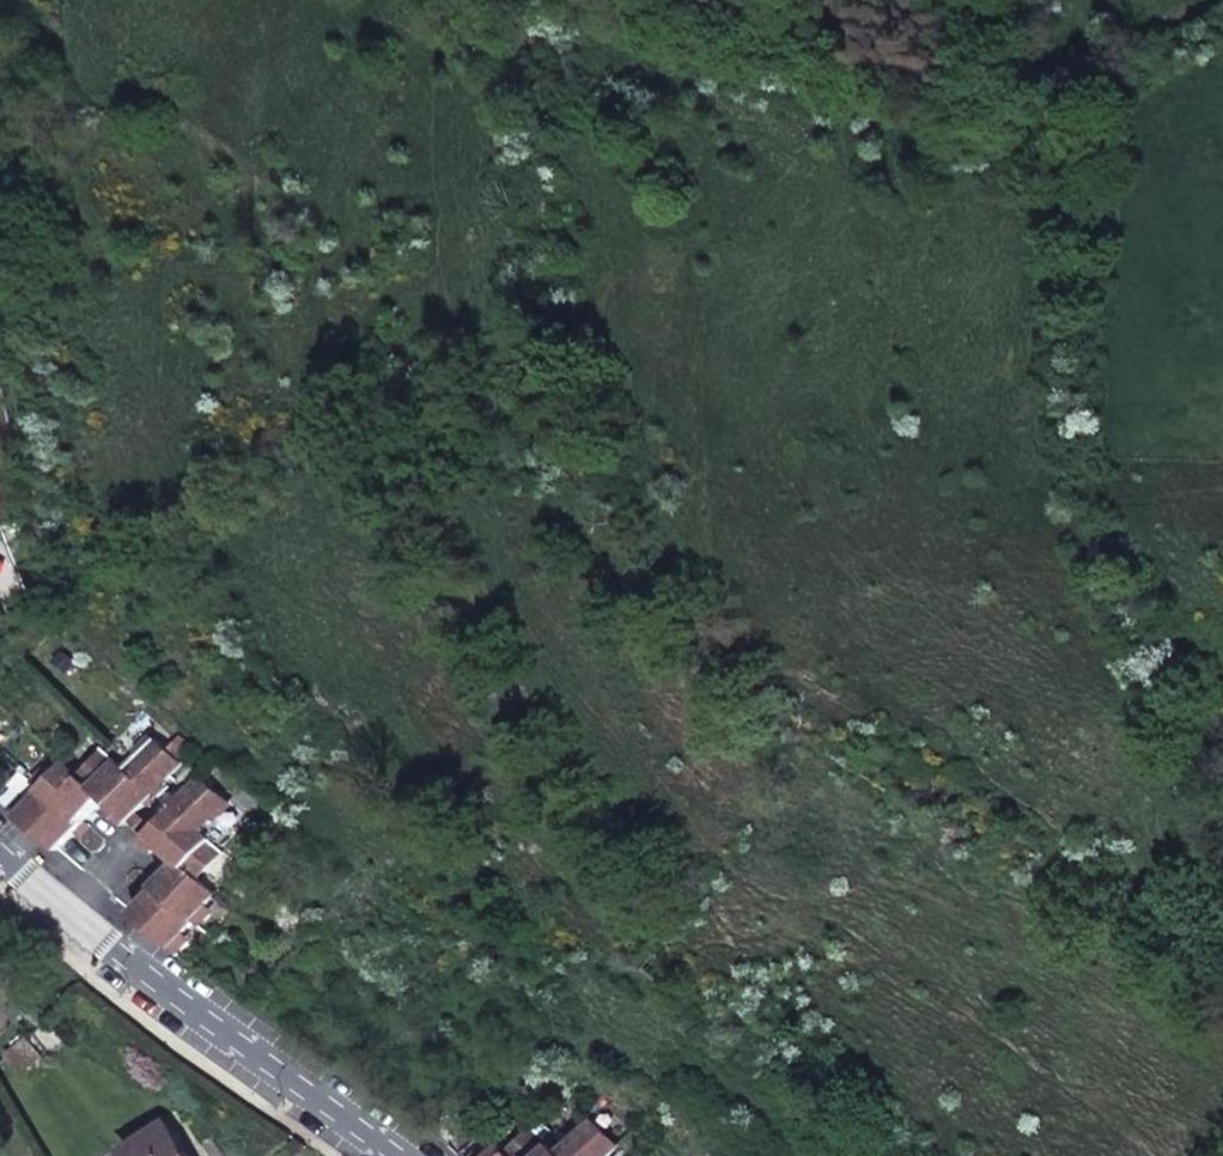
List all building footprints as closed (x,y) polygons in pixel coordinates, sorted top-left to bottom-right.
[(0,401),(0,525),(22,517),(0,401)] [(2,624),(18,592),(0,546),(0,625),(2,624)] [(192,743),(182,735),(170,749),(180,758),(192,743)] [(134,819),(184,761),(170,749),(156,737),(130,767),(110,751),(88,778),(67,761),(31,802),(19,816),(59,849),(94,807),(90,804),(100,792),(104,796),(105,795),(119,806),(134,819)] [(223,846),(203,830),(229,800),(201,776),(151,834),(166,847),(180,859),(179,860),(183,863),(173,875),(169,871),(134,913),(173,946),(174,946),(185,932),(220,891),(199,873),(223,846)] [(104,796),(100,792),(90,804),(94,807),(104,796)] [(31,802),(25,796),(12,810),(19,816),(31,802)] [(134,819),(119,806),(115,811),(130,823),(134,819)] [(166,847),(151,834),(147,838),(163,852),(166,847)] [(183,863),(179,860),(169,871),(173,875),(183,863)] [(192,938),(185,933),(174,946),(173,946),(180,952),(192,938)] [(41,1056),(25,1039),(8,1054),(24,1072),(41,1056)] [(620,1143),(593,1117),(589,1121),(616,1147),(620,1143)] [(164,1121),(123,1149),(128,1155),(188,1155),(164,1121)] [(538,1128),(514,1154),(509,1149),(500,1142),(488,1155),(608,1155),(616,1147),(589,1121),(563,1151),(538,1128)] [(538,1128),(533,1124),(509,1149),(514,1154),(538,1128)] [(616,1147),(608,1155),(626,1155),(616,1147)]
